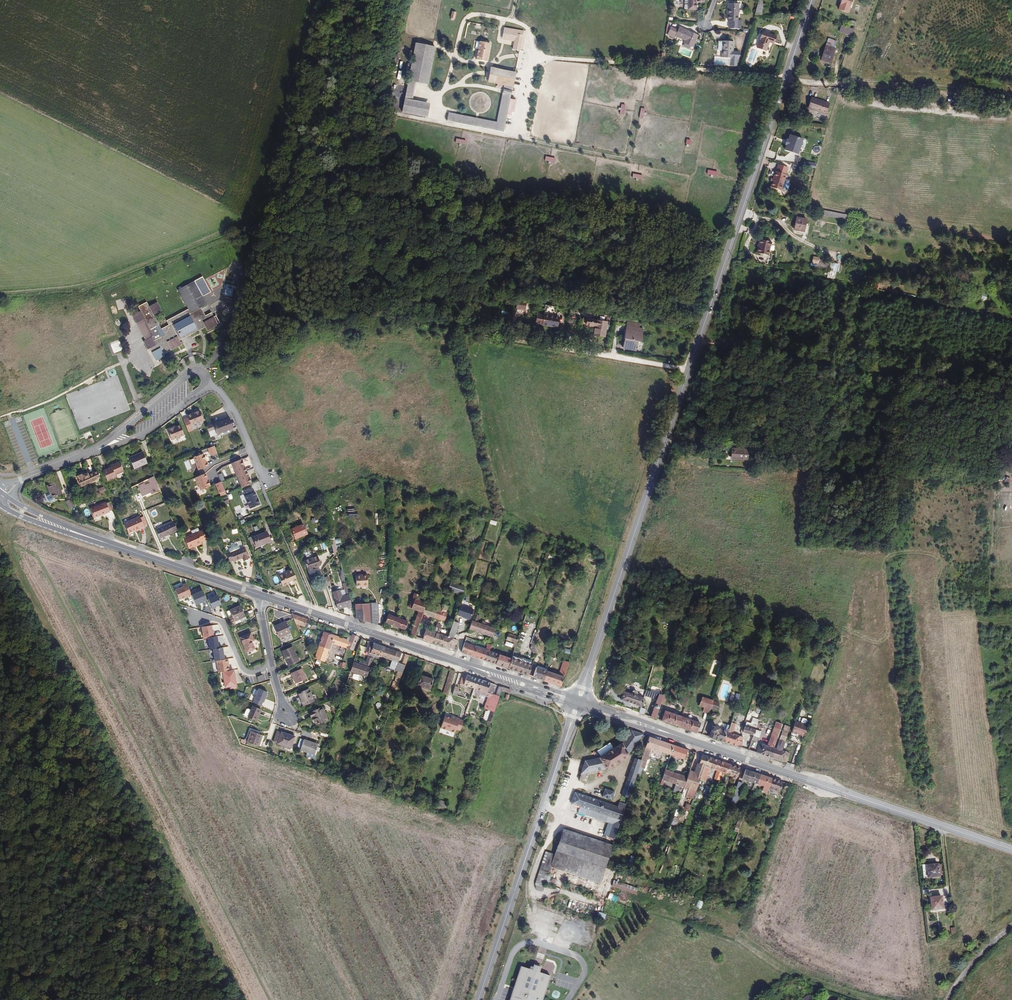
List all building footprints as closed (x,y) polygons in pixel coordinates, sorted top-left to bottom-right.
[(684,3),(688,3),(688,8),(694,9),(695,1),(701,1),(701,0),(684,0),(684,3)] [(832,9),(843,12),(847,0),(835,0),(832,9)] [(734,3),(724,2),(723,19),(725,19),(724,26),(736,27),(737,20),(733,19),(734,3)] [(841,24),(839,31),(852,36),(854,28),(841,24)] [(516,29),(498,25),(495,36),(505,38),(514,40),(516,29)] [(694,33),(676,27),(675,29),(670,28),(667,35),(674,37),(675,35),(683,38),(682,40),(691,43),(694,33)] [(519,49),(524,30),(516,29),(514,40),(512,48),(519,49)] [(771,34),(758,30),(754,46),(761,48),(765,38),(770,39),(771,34)] [(478,39),(475,57),(485,60),(489,41),(478,39)] [(406,77),(412,78),(425,81),(433,44),(425,42),(414,40),(406,77)] [(731,42),(720,41),(719,51),(719,57),(728,57),(727,63),(735,64),(736,51),(730,50),(731,42)] [(832,47),(822,43),(817,58),(827,61),(832,47)] [(486,77),(511,83),(514,71),(489,66),(487,73),(486,77)] [(402,95),(408,97),(412,78),(406,77),(402,95)] [(508,98),(511,85),(502,83),(501,91),(494,121),(453,112),(451,120),(500,131),(508,98)] [(415,98),(408,97),(402,95),(399,109),(424,114),(427,101),(415,98)] [(515,99),(508,98),(506,111),(510,112),(513,112),(515,99)] [(823,104),(805,99),(802,109),(819,115),(823,104)] [(802,139),(790,136),(788,141),(787,141),(785,147),(786,147),(785,151),(797,154),(802,139)] [(770,178),(765,194),(776,197),(780,181),(782,174),(772,171),(770,178)] [(801,237),(802,225),(792,223),(790,236),(800,237),(801,237)] [(768,249),(757,247),(755,261),(766,263),(768,249)] [(827,277),(836,278),(838,263),(829,262),(827,277)] [(159,337),(149,342),(154,351),(158,350),(162,360),(170,356),(169,352),(192,343),(190,338),(208,327),(210,330),(221,323),(217,316),(214,317),(213,313),(207,316),(203,309),(208,306),(202,295),(210,292),(205,285),(183,297),(192,315),(166,329),(158,318),(164,315),(160,306),(154,309),(151,306),(143,311),(145,315),(138,319),(142,327),(150,323),(155,333),(161,330),(167,339),(161,342),(159,337)] [(234,287),(226,285),(223,297),(231,299),(234,287)] [(523,309),(525,308),(526,303),(526,300),(517,298),(515,307),(523,309)] [(557,313),(558,307),(545,304),(544,313),(537,311),(535,321),(557,327),(560,314),(557,313)] [(605,322),(586,318),(585,325),(593,326),(592,335),(602,338),(605,322)] [(142,327),(149,342),(159,337),(161,342),(167,339),(161,330),(155,333),(150,323),(142,327)] [(635,325),(627,324),(623,348),(637,351),(638,344),(641,344),(643,330),(635,327),(635,325)] [(120,341),(110,345),(114,354),(119,352),(124,350),(120,341)] [(200,409),(187,415),(188,418),(192,425),(204,419),(200,409)] [(216,428),(218,432),(235,425),(231,415),(214,421),(216,428)] [(194,431),(188,418),(184,420),(189,433),(194,431)] [(216,428),(214,421),(207,425),(210,431),(216,428)] [(168,429),(172,438),(184,433),(180,423),(168,429)] [(214,446),(207,449),(210,458),(217,456),(214,446)] [(144,450),(131,457),(135,467),(149,461),(144,450)] [(735,450),(734,461),(747,462),(747,451),(735,450)] [(204,452),(194,456),(200,469),(209,465),(204,452)] [(241,460),(231,463),(240,489),(250,486),(241,460)] [(116,475),(125,471),(121,461),(112,465),(112,467),(110,468),(104,471),(108,480),(116,477),(116,475)] [(102,479),(99,472),(91,475),(90,474),(86,475),(85,475),(78,478),(83,488),(102,479)] [(207,472),(197,477),(202,489),(212,485),(207,472)] [(154,476),(136,484),(142,497),(160,489),(154,476)] [(215,483),(220,496),(227,494),(221,481),(215,483)] [(58,483),(48,487),(54,500),(63,496),(58,483)] [(255,486),(246,490),(248,494),(247,494),(253,507),(262,502),(257,490),(256,490),(255,486)] [(73,500),(66,504),(70,511),(77,507),(73,500)] [(111,512),(115,510),(113,505),(112,503),(108,504),(92,511),(96,520),(112,513),(111,512)] [(141,530),(141,531),(146,529),(146,528),(142,519),(141,518),(126,524),(130,534),(134,532),(141,530)] [(173,535),(180,531),(177,524),(158,532),(162,540),(173,536),(173,535)] [(305,525),(293,530),(298,541),(310,535),(305,525)] [(203,531),(186,539),(191,548),(204,543),(204,542),(208,540),(203,531)] [(254,536),(251,538),(255,545),(257,544),(259,548),(272,542),(268,532),(255,538),(254,536)] [(230,555),(234,564),(247,559),(248,562),(253,560),(251,558),(252,557),(248,548),(243,550),(234,554),(233,553),(230,555)] [(323,564),(320,555),(306,560),(310,570),(317,568),(317,566),(320,565),(323,564)] [(293,570),(288,572),(292,581),(293,581),(294,582),(298,581),(293,570)] [(292,581),(288,572),(279,576),(284,587),(290,584),(290,582),(292,581)] [(358,586),(369,587),(368,575),(357,576),(357,578),(358,586)] [(352,578),(346,580),(347,582),(348,587),(353,586),(358,586),(357,578),(352,578)] [(348,609),(352,608),(348,587),(347,582),(343,583),(346,593),(345,594),(345,596),(342,596),(340,591),(334,592),(338,608),(348,606),(348,609)] [(465,588),(452,584),(450,591),(463,595),(465,588)] [(191,596),(186,586),(175,591),(179,601),(191,596)] [(190,591),(192,596),(202,592),(200,586),(190,591)] [(425,607),(427,602),(418,599),(420,593),(415,591),(410,607),(418,610),(410,637),(415,638),(423,615),(425,607)] [(202,592),(192,596),(196,605),(206,601),(202,592)] [(212,608),(222,604),(217,594),(208,598),(212,608)] [(357,602),(358,619),(360,620),(362,621),(365,622),(367,622),(376,625),(378,622),(378,596),(368,595),(367,602),(357,602)] [(475,610),(462,605),(459,614),(472,619),(475,610)] [(243,612),(242,610),(240,607),(230,611),(234,622),(245,617),(243,612)] [(442,613),(425,607),(423,615),(440,621),(442,613)] [(444,609),(442,613),(440,621),(445,623),(449,610),(444,609)] [(408,620),(389,613),(386,623),(405,630),(408,620)] [(307,629),(309,622),(299,619),(291,616),(296,625),(307,629)] [(494,636),(496,629),(477,622),(474,621),(470,631),(482,634),(484,632),(494,636)] [(284,623),(274,627),(279,639),(289,634),(284,623)] [(211,625),(201,627),(204,639),(213,637),(211,625)] [(427,628),(423,641),(432,644),(435,634),(432,632),(432,630),(427,628)] [(435,634),(432,644),(445,648),(449,638),(442,635),(443,630),(437,628),(435,634)] [(521,637),(510,633),(508,640),(515,643),(513,649),(516,651),(521,637)] [(335,638),(323,634),(319,646),(320,647),(316,660),(325,664),(329,650),(331,651),(333,646),(335,638)] [(252,636),(242,639),(248,654),(256,651),(253,644),(255,643),(252,636)] [(219,649),(216,637),(208,639),(211,651),(219,649)] [(355,652),(359,639),(353,637),(352,638),(351,643),(348,650),(355,652)] [(348,651),(348,650),(351,643),(348,642),(335,638),(333,646),(348,651)] [(455,640),(449,638),(445,648),(455,651),(456,647),(458,641),(455,640)] [(366,653),(384,658),(387,648),(369,642),(366,653)] [(476,647),(466,644),(463,654),(473,657),(476,647)] [(483,660),(487,650),(476,647),(473,657),(483,660)] [(291,648),(281,652),(288,666),(298,662),(291,648)] [(387,648),(384,658),(400,664),(403,654),(387,648)] [(224,659),(222,649),(212,651),(214,661),(224,659)] [(500,655),(489,651),(486,661),(497,665),(500,655)] [(391,691),(397,693),(410,656),(407,655),(404,665),(403,665),(401,664),(391,691)] [(513,659),(500,655),(497,665),(510,670),(513,659)] [(230,671),(228,659),(216,662),(219,673),(230,671)] [(510,670),(530,676),(533,666),(513,659),(510,670)] [(544,681),(560,686),(568,663),(561,660),(557,674),(547,670),(544,681)] [(369,669),(355,663),(352,673),(367,678),(369,669)] [(530,676),(544,681),(547,670),(533,666),(530,676)] [(301,670),(291,674),(295,684),(305,680),(301,670)] [(444,695),(448,696),(449,694),(452,686),(457,672),(452,671),(444,695)] [(237,688),(234,672),(222,674),(225,690),(237,688)] [(462,684),(476,689),(479,680),(465,675),(462,684)] [(435,681),(421,676),(418,686),(432,690),(435,681)] [(479,680),(476,689),(478,690),(489,693),(492,694),(495,685),(479,680)] [(452,686),(449,694),(458,697),(461,689),(452,686)] [(658,696),(651,717),(656,719),(661,704),(664,696),(665,692),(651,687),(648,695),(654,697),(655,695),(658,696)] [(268,693),(259,689),(252,704),(261,708),(268,693)] [(309,689),(298,694),(303,706),(314,701),(309,689)] [(632,693),(624,691),(621,700),(641,707),(644,698),(637,695),(638,693),(637,692),(636,691),(634,691),(633,691),(632,693)] [(484,708),(494,712),(499,697),(495,695),(492,694),(489,693),(488,696),(484,708)] [(714,702),(714,701),(702,697),(699,706),(705,708),(703,713),(709,715),(710,714),(712,709),(714,702)] [(720,704),(714,702),(712,709),(718,711),(720,704)] [(258,716),(260,717),(261,712),(253,709),(252,713),(249,712),(247,713),(245,718),(246,719),(256,723),(258,716)] [(491,722),(494,712),(486,709),(483,719),(491,722)] [(323,711),(311,717),(313,721),(314,721),(317,727),(328,722),(323,711)] [(665,711),(662,721),(680,727),(683,717),(682,717),(665,711)] [(451,719),(445,717),(440,729),(446,731),(451,719)] [(451,719),(446,731),(455,734),(456,731),(460,720),(451,717),(451,719)] [(683,717),(680,727),(698,733),(700,723),(683,717)] [(738,721),(732,719),(728,732),(725,742),(742,748),(745,738),(740,736),(734,734),(738,721)] [(807,725),(796,721),(792,731),(803,735),(807,725)] [(757,731),(759,724),(754,722),(753,724),(748,723),(747,727),(757,731)] [(766,745),(774,748),(780,728),(773,725),(766,745)] [(781,735),(787,737),(790,727),(785,725),(781,735)] [(747,727),(746,727),(744,733),(755,736),(757,731),(747,727)] [(725,742),(728,732),(714,728),(710,737),(725,742)] [(643,735),(631,731),(629,736),(621,745),(620,744),(601,758),(601,760),(593,761),(585,762),(583,770),(580,780),(584,783),(586,774),(606,770),(609,772),(629,758),(628,756),(635,747),(643,735)] [(262,736),(251,732),(248,744),(259,747),(262,736)] [(293,738),(281,733),(281,734),(278,744),(290,749),(293,738)] [(675,745),(650,737),(640,768),(644,769),(650,749),(671,756),(675,745)] [(318,746),(304,742),(301,751),(315,756),(318,746)] [(758,753),(771,758),(775,748),(774,748),(766,745),(761,744),(758,753)] [(689,750),(675,745),(671,756),(686,760),(689,750)] [(775,759),(789,764),(791,754),(778,749),(775,759)] [(666,771),(663,781),(677,785),(675,791),(683,794),(686,788),(691,771),(697,753),(695,752),(691,760),(685,777),(666,771)] [(686,788),(697,792),(704,774),(706,767),(710,769),(713,758),(702,754),(700,765),(702,766),(700,774),(691,771),(686,788)] [(718,771),(721,761),(713,758),(710,769),(718,771)] [(622,796),(629,799),(641,762),(634,760),(622,796)] [(722,773),(726,774),(729,764),(721,761),(718,771),(715,778),(720,779),(722,773)] [(729,764),(726,774),(738,778),(741,767),(729,764)] [(758,784),(761,774),(747,769),(745,776),(749,777),(748,781),(755,783),(756,784),(758,784)] [(769,790),(770,788),(769,788),(769,787),(772,778),(761,774),(758,784),(764,787),(763,791),(767,793),(768,791),(769,790)] [(780,791),(783,781),(772,778),(769,787),(780,791)] [(738,781),(731,801),(738,803),(744,783),(739,781),(738,781)] [(789,794),(792,785),(787,783),(783,793),(789,794)] [(615,793),(605,789),(604,793),(602,797),(612,800),(615,793)] [(615,840),(621,823),(627,806),(619,804),(617,808),(575,793),(572,805),(579,808),(578,814),(612,825),(608,838),(615,840)] [(563,830),(556,852),(581,860),(586,843),(611,852),(613,847),(563,830)] [(586,843),(581,860),(606,868),(611,852),(586,843)] [(581,860),(556,852),(555,856),(551,868),(599,885),(606,868),(581,860)] [(551,868),(555,856),(548,854),(544,866),(542,865),(535,885),(536,891),(542,893),(551,868)] [(939,874),(938,864),(938,863),(926,864),(926,863),(921,863),(923,878),(939,876),(939,874)] [(636,886),(613,879),(611,884),(635,892),(636,886)] [(931,910),(942,908),(941,895),(929,897),(931,910)] [(704,902),(697,900),(695,908),(701,910),(704,902)] [(605,913),(599,911),(596,918),(603,920),(605,913)] [(519,968),(509,999),(542,999),(549,978),(539,974),(540,970),(537,969),(533,967),(531,972),(519,968)]
